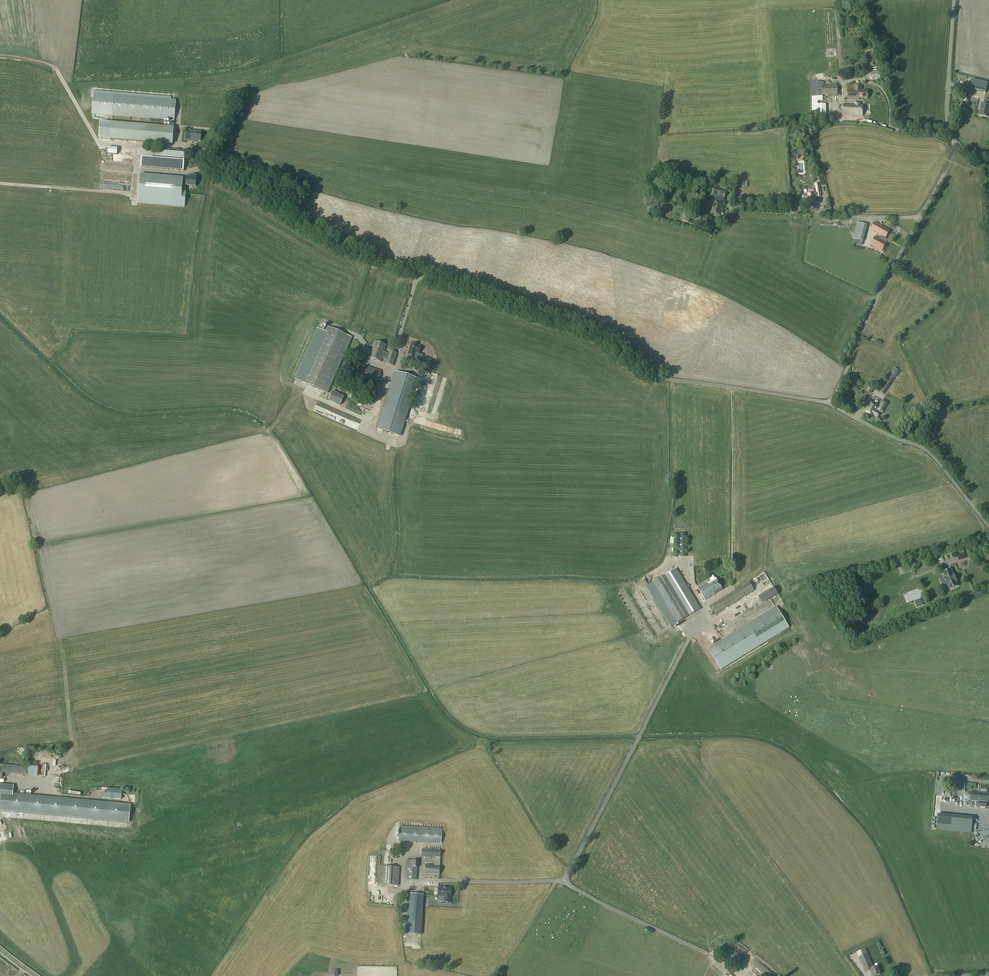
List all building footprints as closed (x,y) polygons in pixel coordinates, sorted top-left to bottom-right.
[(857,14),(839,15),(840,24),(862,22),(861,11),(857,12),(857,14)] [(866,70),(866,81),(880,80),(879,69),(866,70)] [(985,93),(988,83),(972,79),(969,89),(985,93)] [(822,86),(823,86),(823,82),(812,82),(812,117),(826,117),(826,97),(823,97),(823,95),(822,95),(822,86)] [(822,95),(823,95),(837,95),(837,86),(823,86),(822,86),(822,95)] [(861,86),(855,86),(855,90),(847,90),(847,100),(859,100),(859,99),(868,99),(868,91),(861,91),(861,86)] [(171,120),(170,128),(173,128),(173,121),(174,121),(175,100),(170,100),(171,97),(94,91),(92,114),(171,120)] [(973,118),(976,98),(969,97),(965,117),(973,118)] [(984,100),(983,104),(982,104),(979,116),(988,118),(988,116),(988,101),(984,100)] [(843,105),(843,116),(862,116),(862,106),(859,105),(859,104),(855,103),(855,105),(843,105)] [(108,139),(172,145),(173,128),(170,128),(110,123),(108,139)] [(191,134),(186,134),(185,141),(196,142),(197,141),(200,141),(201,132),(191,132),(191,134)] [(115,148),(105,148),(105,155),(110,155),(110,158),(122,158),(122,154),(115,154),(115,148)] [(142,150),(141,167),(179,170),(179,163),(183,163),(184,153),(142,150)] [(137,207),(184,210),(185,195),(181,195),(182,184),(186,185),(185,186),(189,186),(188,187),(189,187),(192,188),(192,187),(193,186),(195,187),(196,178),(195,178),(196,175),(191,174),(190,178),(186,177),(186,181),(182,180),(182,178),(140,174),(137,207)] [(724,199),(726,191),(713,187),(711,195),(718,197),(717,203),(714,203),(711,214),(720,216),(723,205),(720,204),(722,198),(724,199)] [(804,196),(803,196),(802,197),(803,203),(808,203),(815,202),(814,194),(807,194),(807,196),(805,196),(804,196)] [(688,223),(690,216),(683,214),(680,221),(688,223)] [(863,241),(867,226),(857,223),(853,239),(855,239),(854,244),(857,245),(859,240),(863,241)] [(871,230),(882,236),(885,238),(889,231),(875,223),(871,230)] [(885,238),(882,236),(880,239),(875,237),(870,245),(882,252),(886,243),(887,241),(885,239),(885,238)] [(327,326),(325,332),(317,328),(294,379),(302,382),(324,392),(349,337),(327,326)] [(369,358),(381,362),(383,356),(384,353),(386,346),(374,342),(369,358)] [(414,344),(411,343),(408,355),(410,356),(409,360),(414,361),(415,357),(416,353),(419,354),(421,347),(418,346),(417,345),(418,345),(414,344)] [(358,361),(361,352),(354,350),(352,359),(358,361)] [(388,354),(384,353),(383,356),(387,357),(386,360),(385,363),(393,366),(396,354),(389,351),(388,354)] [(356,379),(377,385),(381,371),(361,364),(356,379)] [(885,378),(887,379),(879,392),(884,395),(899,372),(894,369),(890,374),(888,372),(885,378)] [(417,379),(396,372),(377,430),(399,437),(417,379)] [(430,399),(436,375),(427,373),(419,408),(418,408),(417,411),(428,413),(430,408),(429,408),(430,404),(428,404),(429,401),(430,401),(431,399),(430,399)] [(431,407),(436,409),(443,387),(437,386),(431,407)] [(329,392),(325,402),(333,405),(337,395),(329,392)] [(880,411),(882,413),(887,404),(882,401),(879,408),(877,407),(871,403),(866,412),(873,416),(873,415),(878,418),(880,414),(879,413),(880,411)] [(677,534),(678,557),(686,557),(685,534),(677,534)] [(699,606),(676,568),(653,582),(678,623),(700,609),(699,606)] [(944,577),(948,586),(950,589),(958,586),(956,582),(957,582),(953,574),(951,569),(943,573),(945,577),(944,577)] [(698,589),(706,601),(723,590),(715,578),(698,589)] [(753,589),(749,582),(710,607),(714,613),(753,589)] [(742,604),(750,616),(761,609),(754,597),(742,604)] [(777,608),(708,650),(720,669),(788,627),(777,608)] [(2,778),(3,773),(27,776),(28,767),(0,764),(0,778),(2,778)] [(129,823),(130,805),(15,795),(16,787),(3,785),(1,797),(4,798),(2,810),(129,823)] [(122,790),(107,788),(107,789),(107,793),(101,793),(100,798),(110,799),(113,800),(113,799),(121,800),(122,790)] [(987,793),(987,789),(979,788),(979,793),(971,792),(970,801),(979,802),(979,806),(986,807),(986,802),(988,802),(988,794),(987,793)] [(936,830),(971,833),(973,818),(938,815),(936,830)] [(441,844),(441,829),(398,827),(398,843),(441,844)] [(439,876),(440,850),(422,849),(421,857),(435,858),(434,866),(425,865),(425,876),(439,876)] [(406,879),(417,880),(418,861),(406,860),(405,868),(407,868),(406,879)] [(383,868),(382,886),(398,887),(399,868),(383,868)] [(445,889),(438,889),(438,897),(439,897),(438,902),(444,902),(444,903),(445,903),(445,904),(449,904),(449,903),(450,903),(450,897),(451,897),(451,889),(445,888),(445,889)] [(421,929),(423,903),(423,895),(410,894),(407,930),(407,934),(414,935),(421,935),(421,929)] [(749,950),(736,941),(723,958),(736,968),(749,950)] [(865,949),(856,952),(865,972),(870,970),(872,975),(877,975),(881,974),(877,967),(874,968),(865,949)]
